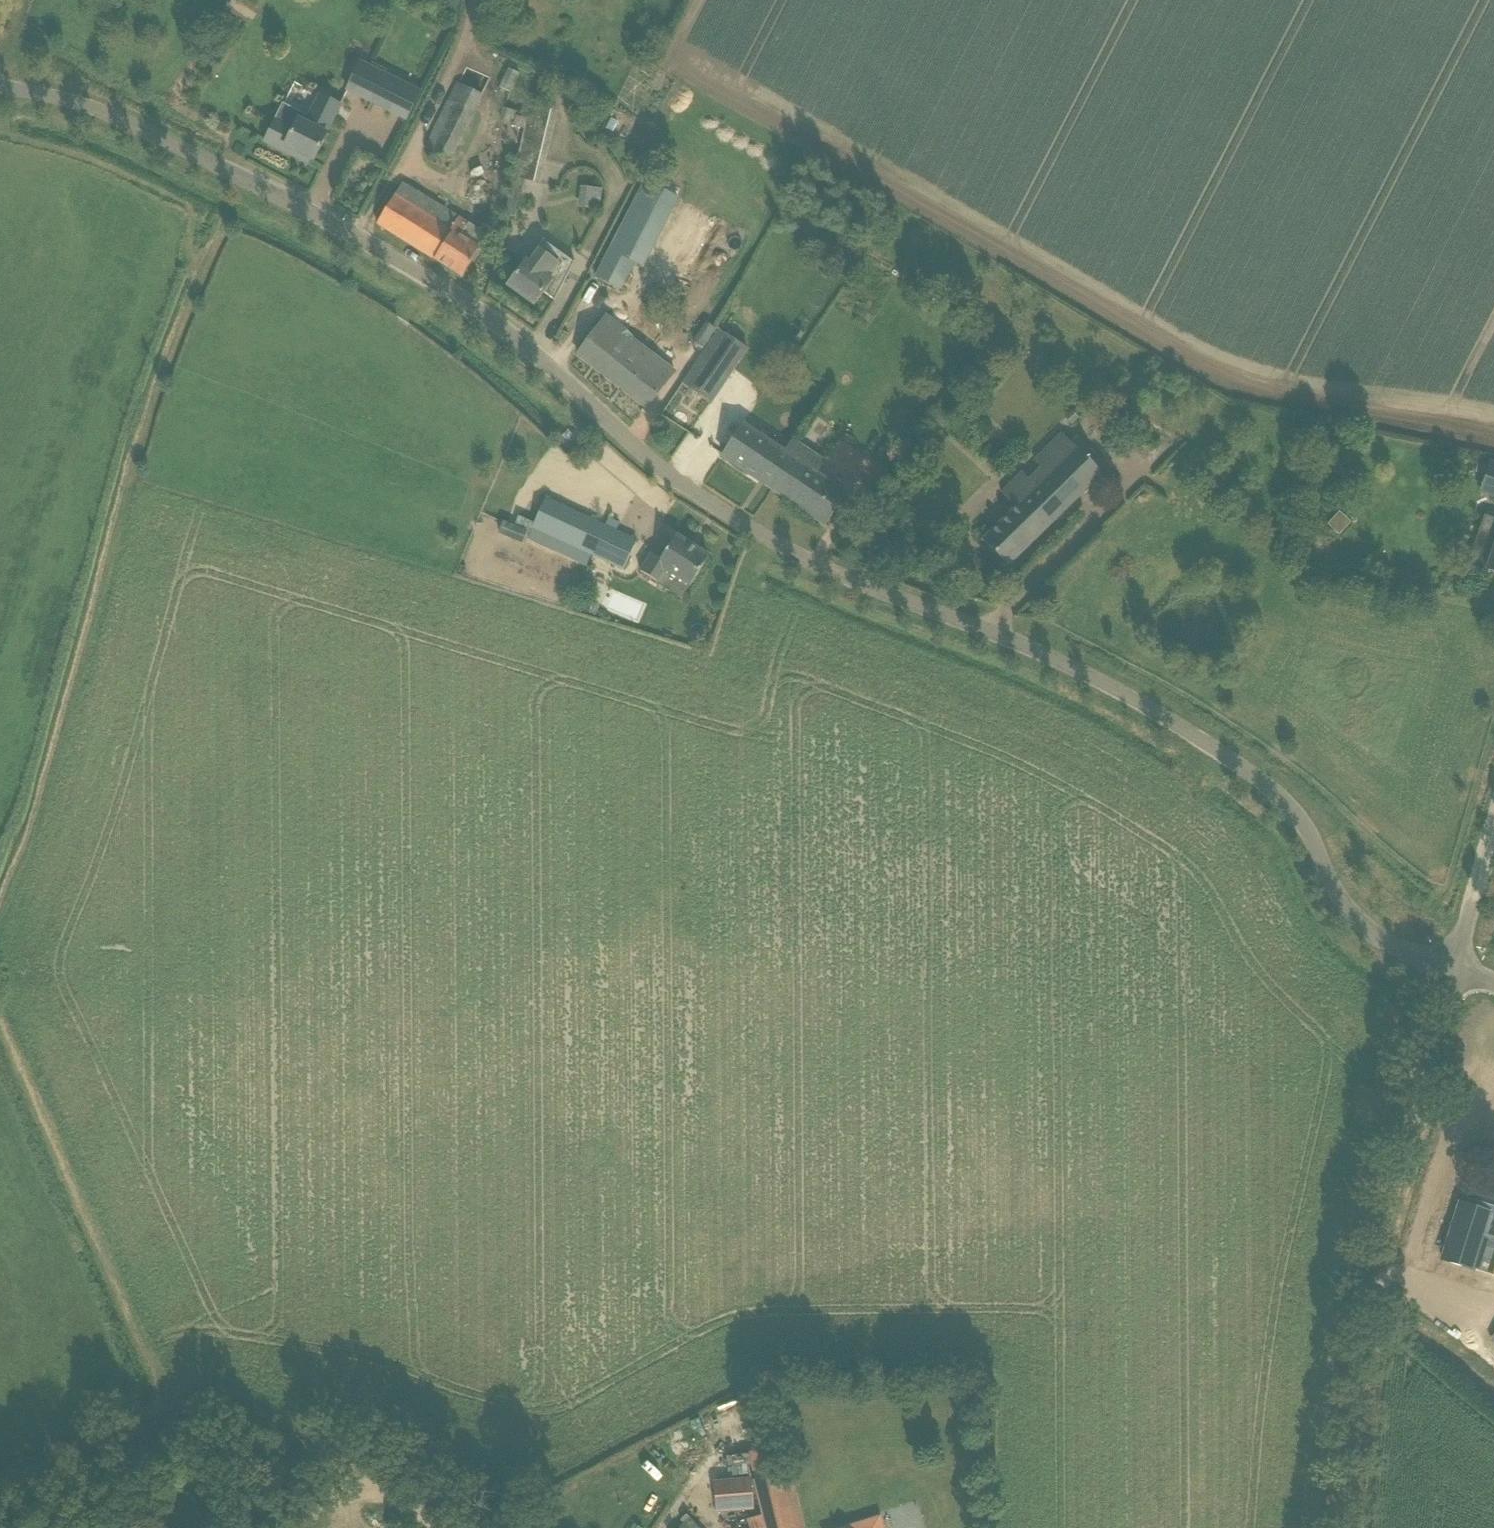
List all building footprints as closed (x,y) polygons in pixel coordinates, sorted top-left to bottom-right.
[(359,59),(343,90),(405,121),(420,90),(359,59)] [(301,160),(303,156),(314,161),(328,135),(327,134),(341,106),(320,95),(309,118),(283,105),(265,142),(301,160)] [(436,126),(463,138),(477,110),(449,98),(436,126)] [(535,183),(540,160),(520,155),(505,215),(516,217),(519,206),(520,206),(526,181),(535,183)] [(403,184),(377,225),(462,277),(480,249),(461,236),(469,223),(403,184)] [(580,186),(580,204),(601,204),(602,187),(580,186)] [(633,262),(639,266),(671,203),(643,189),(595,281),(617,293),(633,262)] [(574,263),(551,246),(545,254),(537,248),(527,263),(526,262),(508,286),(535,305),(544,293),(555,300),(554,301),(555,302),(576,263),(575,262),(574,263)] [(606,316),(577,354),(648,408),(676,373),(631,339),(632,337),(606,316)] [(730,377),(748,349),(740,344),(723,370),(730,375),(730,376),(730,377)] [(824,462),(792,441),(776,430),(766,423),(751,413),(744,423),(723,455),(771,488),(826,525),(846,495),(816,474),(824,462)] [(1050,475),(983,540),(1009,566),(1103,475),(1063,434),(1035,461),(1050,475)] [(617,533),(617,532),(562,506),(547,499),(533,528),(548,535),(592,555),(600,539),(611,544),(616,532),(617,533)] [(1485,515),(1468,563),(1493,573),(1493,519),(1485,515)] [(661,560),(652,554),(641,571),(661,584),(669,571),(691,585),(709,558),(676,537),(661,560)] [(1442,1260),(1474,1270),(1485,1235),(1493,1238),(1493,1221),(1489,1219),(1491,1213),(1461,1203),(1442,1260)] [(754,1481),(766,1527),(795,1527),(782,1475),(754,1481)] [(750,1481),(715,1484),(718,1513),(752,1510),(750,1481)]
